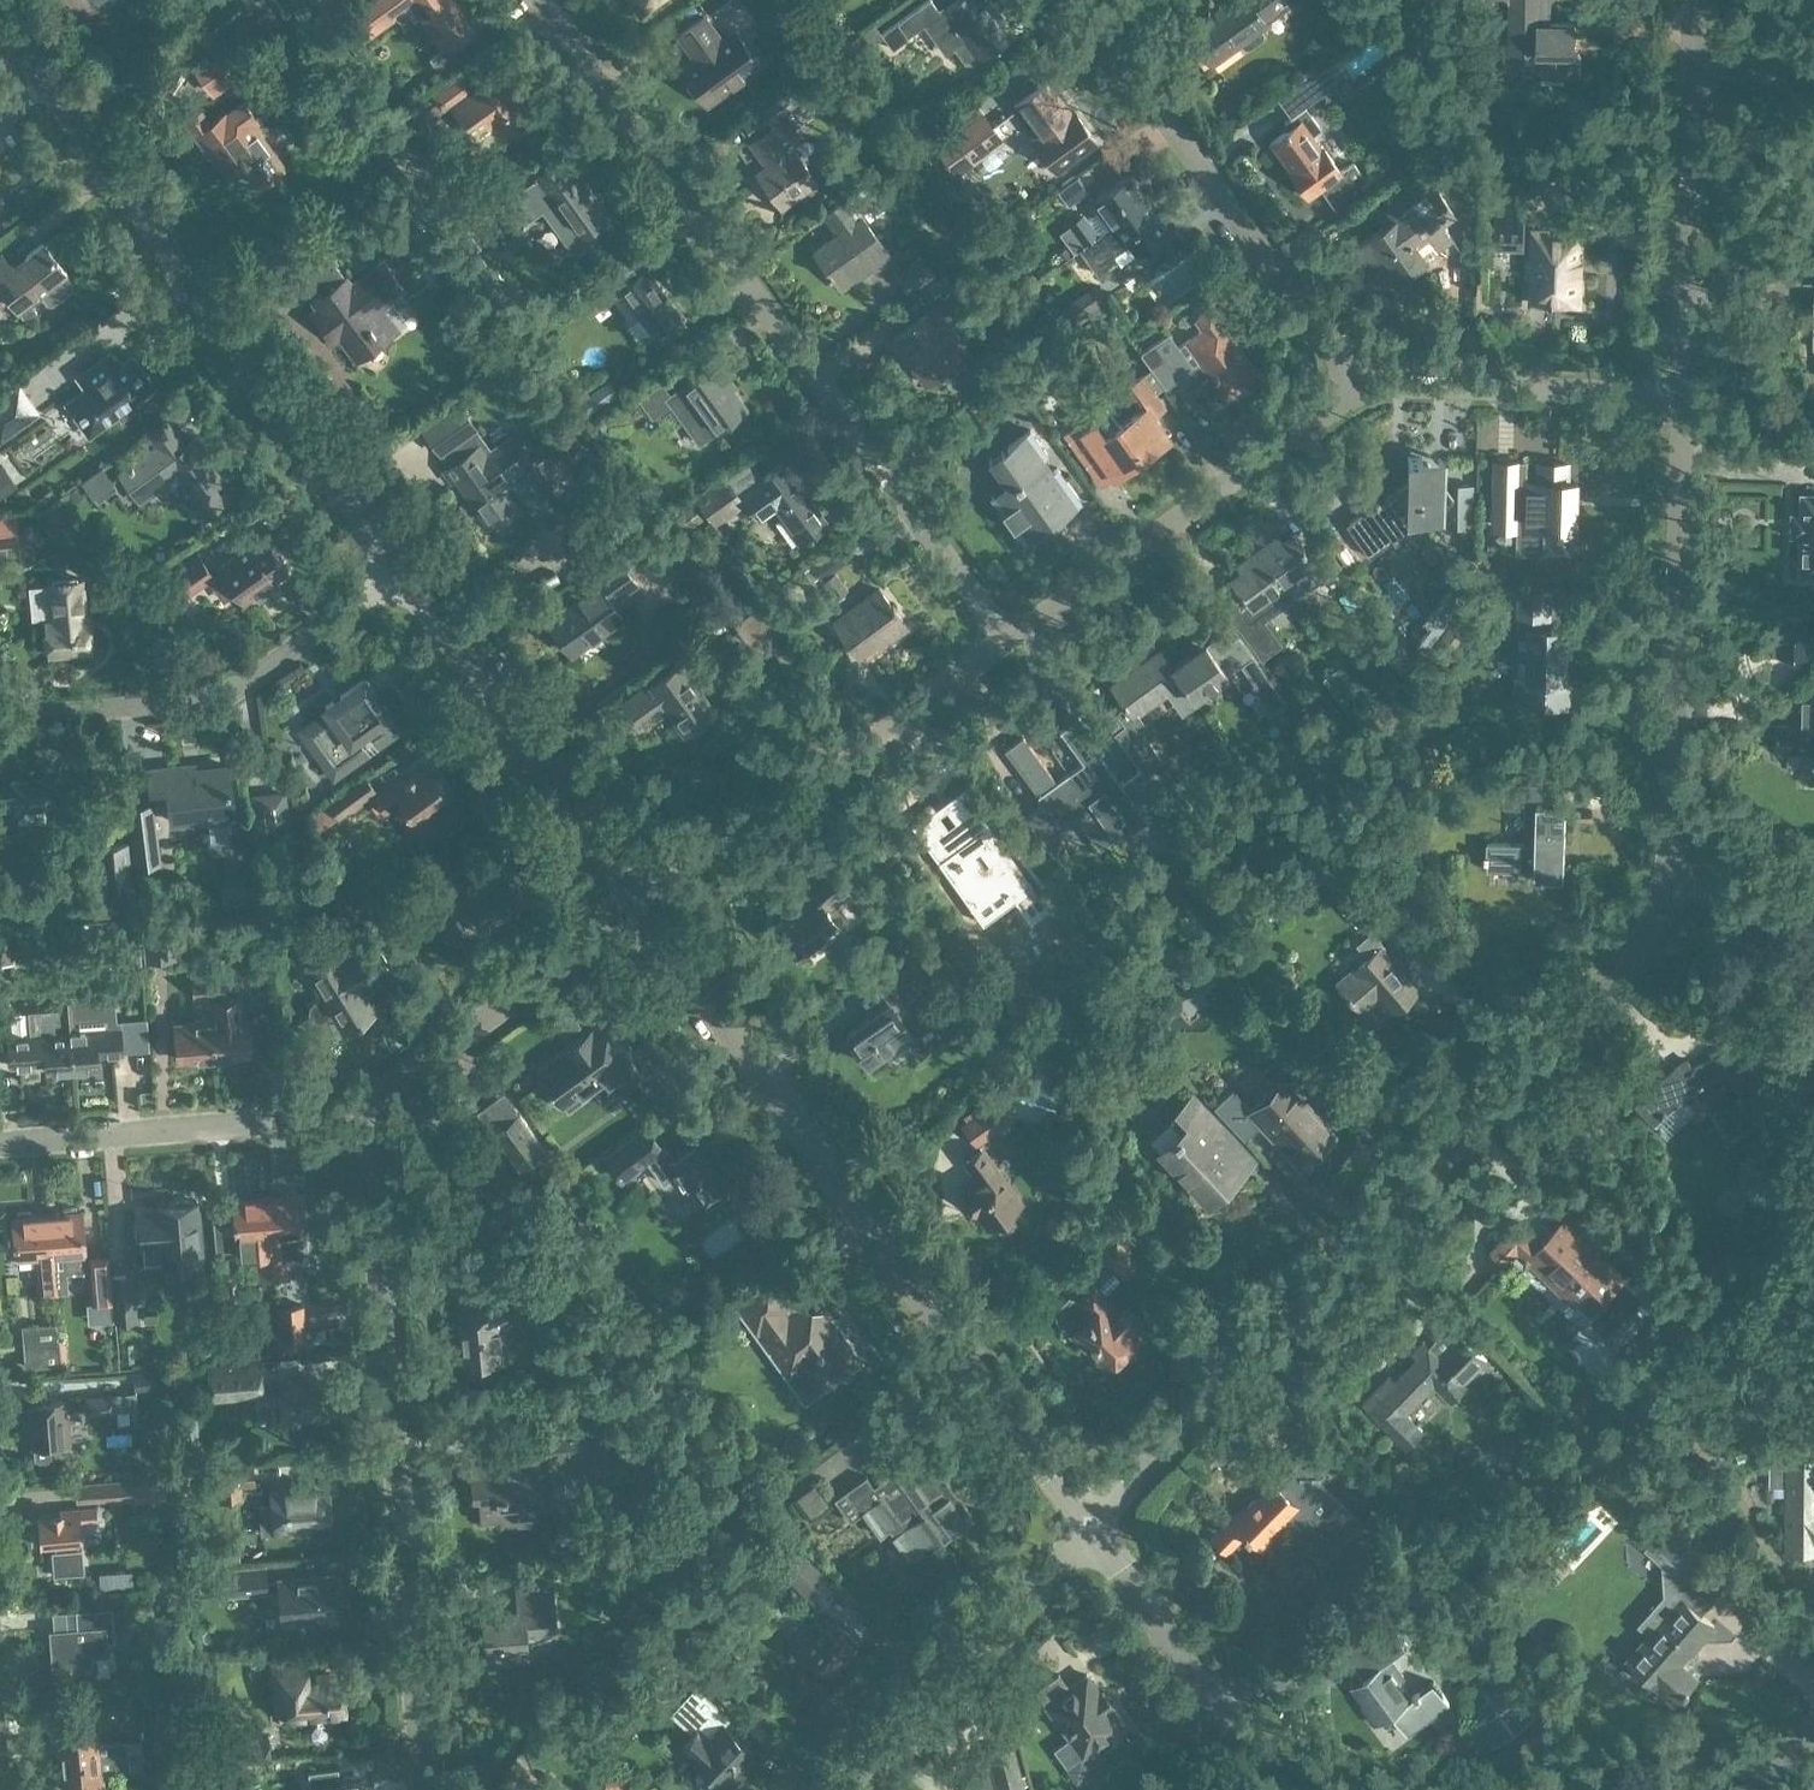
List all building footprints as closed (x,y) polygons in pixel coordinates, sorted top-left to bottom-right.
[(195,16),(213,41),(253,12),(245,0),(217,0),(195,16)] [(459,41),(462,40),(475,30),(454,1),(449,5),(445,0),(372,0),(346,18),(362,40),(395,16),(408,7),(417,20),(440,51),(430,58),(443,76),(471,56),(459,41)] [(897,22),(907,36),(925,23),(947,53),(955,46),(966,61),(973,62),(979,57),(1013,34),(989,0),(955,0),(946,7),(944,4),(940,7),(935,0),(927,0),(897,22)] [(1192,35),(1198,43),(1196,44),(1199,49),(1201,47),(1213,64),(1241,44),(1244,48),(1250,49),(1264,39),(1265,33),(1262,29),(1268,25),(1264,20),(1278,10),(1270,0),(1232,0),(1227,4),(1230,7),(1192,35)] [(260,29),(248,37),(241,28),(217,44),(194,61),(213,87),(236,71),(254,59),(253,58),(273,43),(269,38),(284,28),(268,5),(252,18),(260,29)] [(1575,23),(1534,23),(1535,5),(1511,5),(1510,58),(1534,59),(1534,73),(1578,74),(1579,55),(1574,55),(1575,23)] [(331,14),(306,32),(325,59),(351,41),(331,14)] [(704,15),(678,34),(697,59),(682,70),(689,79),(687,84),(694,94),(700,93),(706,102),(731,85),(735,86),(745,79),(745,74),(759,64),(735,31),(723,40),(704,15)] [(1296,85),(1306,99),(1342,72),(1333,59),(1296,85)] [(775,120),(812,93),(829,81),(818,66),(743,119),(756,138),(751,142),(761,158),(766,158),(770,163),(757,173),(781,206),(803,190),(799,185),(814,175),(794,147),(792,148),(790,144),(791,144),(775,120)] [(459,75),(411,110),(425,130),(454,108),(475,137),(493,125),(502,137),(531,115),(514,91),(518,88),(505,69),(472,93),(459,75)] [(701,110),(710,125),(767,89),(758,74),(701,110)] [(995,127),(992,123),(975,99),(934,129),(942,140),(934,145),(956,175),(975,161),(985,174),(1017,152),(1033,140),(1045,157),(1055,171),(1096,141),(1073,110),(1070,112),(1048,82),(1011,109),(1014,113),(995,127)] [(265,180),(282,167),(284,166),(250,121),(256,117),(244,100),(227,113),(224,109),(209,120),(202,110),(186,121),(215,160),(218,158),(232,176),(245,166),(259,185),(265,180)] [(1321,146),(1321,144),(1320,145),(1313,134),(1321,127),(1306,106),(1285,122),(1290,128),(1271,141),(1290,168),(1292,169),(1321,146)] [(1292,169),(1290,168),(1289,169),(1307,194),(1330,178),(1347,201),(1393,169),(1384,156),(1361,172),(1352,160),(1338,167),(1321,144),(1321,146),(1292,169)] [(572,176),(561,160),(498,205),(515,229),(554,201),(559,208),(553,212),(560,222),(553,227),(573,255),(598,237),(590,226),(605,216),(590,194),(586,197),(583,193),(590,188),(579,172),(572,176)] [(880,174),(845,199),(856,215),(892,190),(880,174)] [(1079,249),(1113,225),(1112,224),(1145,200),(1127,175),(1094,199),(1101,208),(1085,219),(1082,215),(1069,225),(1084,245),(1079,249)] [(1391,207),(1398,217),(1353,248),(1366,266),(1384,254),(1399,276),(1468,229),(1433,179),(1391,207)] [(856,215),(845,199),(824,214),(838,234),(815,251),(839,284),(872,261),(875,266),(891,254),(863,215),(858,218),(856,215)] [(1113,225),(1079,249),(1097,274),(1116,260),(1110,252),(1127,239),(1136,251),(1165,230),(1144,202),(1146,201),(1145,200),(1112,224),(1113,225)] [(325,229),(334,241),(350,230),(341,218),(325,229)] [(1529,304),(1561,305),(1561,308),(1564,308),(1564,306),(1569,306),(1569,304),(1582,304),(1584,232),(1560,231),(1560,229),(1545,228),(1531,228),(1529,304)] [(423,246),(432,258),(445,249),(436,236),(423,246)] [(338,254),(327,238),(295,261),(307,277),(338,254)] [(39,293),(47,303),(53,305),(72,289),(73,284),(65,273),(67,272),(43,242),(24,256),(26,259),(13,269),(11,268),(10,268),(0,255),(0,285),(27,320),(36,312),(28,301),(39,293)] [(685,324),(677,313),(680,312),(663,289),(661,290),(645,267),(644,268),(631,251),(609,268),(591,280),(574,293),(589,315),(623,291),(653,331),(662,325),(670,335),(685,324)] [(910,292),(939,272),(926,253),(897,274),(910,292)] [(383,260),(352,283),(347,276),(314,301),(325,314),(319,319),(334,339),(340,335),(357,358),(382,339),(374,329),(376,327),(374,324),(372,325),(365,316),(404,287),(383,260)] [(965,261),(930,286),(939,299),(974,273),(965,261)] [(1120,283),(1136,273),(1130,262),(1113,273),(1120,283)] [(1094,285),(1056,312),(1070,330),(1108,303),(1094,285)] [(930,382),(958,363),(973,353),(962,338),(945,315),(939,306),(930,312),(892,339),(905,357),(910,354),(930,382)] [(1190,339),(1205,360),(1215,375),(1212,378),(1203,384),(1216,403),(1258,375),(1211,309),(1194,321),(1201,331),(1190,339)] [(638,361),(652,353),(641,335),(627,344),(638,361)] [(1193,369),(1178,348),(1169,335),(1142,355),(1152,369),(1165,386),(1166,388),(1193,369)] [(153,388),(131,357),(117,367),(108,354),(78,376),(87,389),(67,403),(89,434),(117,414),(121,420),(139,407),(134,401),(153,388)] [(660,381),(658,383),(639,397),(654,417),(671,404),(699,444),(715,431),(744,410),(723,381),(728,378),(715,360),(677,388),(668,393),(660,381)] [(1141,411),(1121,425),(1143,456),(1170,437),(1154,414),(1165,406),(1156,393),(1142,375),(1126,388),(1141,411)] [(610,379),(589,394),(576,403),(586,417),(620,393),(610,379)] [(18,385),(0,398),(0,440),(38,412),(18,385)] [(576,403),(589,394),(585,388),(569,399),(573,405),(576,403)] [(476,427),(458,402),(422,428),(440,453),(441,452),(475,428),(476,427)] [(1067,437),(1084,463),(1099,452),(1116,475),(1143,456),(1121,425),(1119,427),(1106,406),(1096,423),(1094,421),(1081,430),(1080,428),(1067,437)] [(1021,541),(1079,499),(1055,467),(1051,470),(1040,456),(1045,453),(1028,429),(998,451),(1017,477),(990,497),(1021,541)] [(571,431),(549,447),(563,466),(585,451),(571,431)] [(184,446),(174,432),(157,445),(156,446),(119,472),(139,500),(177,473),(195,499),(186,506),(198,523),(228,502),(216,485),(219,483),(209,469),(212,467),(192,440),(184,446)] [(480,443),(443,469),(451,481),(456,477),(487,520),(517,499),(519,497),(510,485),(516,480),(514,477),(530,465),(535,461),(516,433),(488,455),(480,443)] [(1369,503),(1345,521),(1370,554),(1425,512),(1440,514),(1441,456),(1407,455),(1396,454),(1385,456),(1376,462),(1369,471),(1365,482),(1365,493),(1369,503)] [(731,476),(742,492),(747,499),(756,512),(770,502),(798,542),(825,523),(808,499),(812,496),(802,482),(798,484),(783,463),(762,477),(750,459),(725,477),(726,479),(731,476)] [(1535,478),(1525,477),(1526,460),(1492,459),(1489,530),(1516,531),(1516,528),(1576,531),(1577,479),(1571,479),(1572,477),(1569,477),(1570,461),(1535,460),(1535,478)] [(565,514),(530,465),(514,477),(516,480),(510,485),(519,497),(517,499),(522,506),(530,500),(549,526),(565,514)] [(110,480),(101,468),(82,482),(91,493),(110,480)] [(719,523),(747,503),(729,477),(700,497),(719,523)] [(87,493),(81,485),(70,493),(75,501),(87,493)] [(1802,532),(1807,532),(1806,570),(1813,571),(1813,495),(1808,495),(1808,514),(1803,514),(1802,532)] [(0,514),(0,547),(21,545),(19,512),(0,514)] [(1276,535),(1256,550),(1292,599),(1341,566),(1327,548),(1310,560),(1290,534),(1280,541),(1276,535)] [(262,536),(219,567),(244,601),(254,594),(258,600),(278,585),(274,579),(287,570),(262,536)] [(810,564),(821,578),(834,569),(847,560),(836,545),(810,564)] [(1264,620),(1292,599),(1256,550),(1235,566),(1239,571),(1229,578),(1231,581),(1240,592),(1238,593),(1242,598),(1243,597),(1251,607),(1246,610),(1245,608),(1233,617),(1261,659),(1281,644),(1264,620)] [(198,554),(164,579),(180,600),(214,576),(198,554)] [(622,559),(618,561),(573,593),(577,598),(548,619),(572,653),(624,617),(613,601),(638,583),(622,559)] [(53,621),(46,622),(49,655),(92,650),(89,618),(86,618),(82,579),(49,582),(53,621)] [(1420,642),(1427,647),(1468,594),(1452,582),(1422,621),(1431,628),(1420,642)] [(879,589),(834,623),(857,655),(885,634),(889,638),(906,625),(879,589)] [(1518,610),(1517,625),(1516,642),(1530,643),(1531,627),(1553,628),(1554,611),(1518,610)] [(1777,655),(1813,656),(1813,647),(1813,613),(1778,612),(1777,655)] [(1466,623),(1455,616),(1442,635),(1453,642),(1466,623)] [(775,630),(767,621),(759,627),(766,637),(775,630)] [(1531,627),(1530,643),(1529,676),(1523,676),(1522,701),(1570,703),(1571,678),(1566,678),(1567,645),(1572,646),(1573,628),(1553,628),(1531,627)] [(1170,667),(1180,682),(1184,688),(1192,699),(1239,665),(1252,683),(1254,685),(1267,676),(1237,634),(1225,642),(1219,634),(1205,644),(1204,643),(1184,657),(1170,667)] [(1407,649),(1390,662),(1399,674),(1416,662),(1407,649)] [(1159,652),(1112,686),(1124,702),(1122,703),(1124,705),(1117,711),(1126,724),(1114,732),(1144,772),(1162,759),(1143,732),(1149,728),(1137,712),(1180,682),(1170,667),(1159,652)] [(646,723),(669,707),(684,728),(714,707),(679,659),(620,700),(641,729),(647,724),(646,723)] [(1322,678),(1334,695),(1350,683),(1337,667),(1322,678)] [(329,712),(310,726),(330,754),(322,760),(333,776),(368,751),(360,740),(368,735),(375,746),(395,732),(384,717),(389,713),(365,679),(326,707),(329,712)] [(1777,726),(1776,749),(1801,749),(1801,771),(1813,771),(1813,701),(1804,701),(1803,726),(1777,726)] [(1067,771),(1068,774),(1092,806),(1115,838),(1129,828),(1131,830),(1147,820),(1153,816),(1179,853),(1200,839),(1170,801),(1166,804),(1139,769),(1120,783),(1098,754),(1101,751),(1102,753),(1103,752),(1078,717),(1058,731),(1059,733),(1061,732),(1083,763),(1069,773),(1067,771)] [(1098,850),(1115,838),(1092,806),(1068,774),(1056,782),(1024,738),(1005,752),(1037,795),(1037,807),(1047,807),(1062,829),(1069,824),(1076,819),(1098,850)] [(1330,767),(1314,763),(1311,776),(1327,780),(1330,767)] [(172,821),(235,813),(229,766),(191,770),(191,766),(148,771),(151,789),(166,787),(168,803),(169,803),(172,821)] [(404,776),(375,797),(386,813),(401,802),(412,818),(446,793),(427,766),(407,780),(404,776)] [(364,776),(326,804),(337,818),(374,789),(364,776)] [(1530,782),(1505,782),(1505,806),(1527,806),(1526,844),(1522,843),(1522,842),(1489,841),(1488,858),(1488,866),(1523,868),(1537,869),(1537,874),(1559,875),(1564,875),(1567,804),(1560,804),(1561,781),(1557,778),(1548,778),(1544,781),(1544,782),(1530,782)] [(17,837),(15,811),(44,809),(44,808),(63,806),(61,785),(42,786),(42,781),(0,784),(0,839),(17,837)] [(976,839),(941,864),(962,895),(995,871),(1024,912),(1026,911),(1031,918),(1034,916),(1036,919),(1050,909),(1048,906),(1052,903),(1047,896),(1050,894),(973,787),(950,804),(976,839)] [(285,790),(254,794),(246,795),(254,857),(290,830),(285,790)] [(154,804),(127,807),(135,866),(162,863),(154,804)] [(416,838),(450,815),(444,807),(411,830),(416,838)] [(124,842),(99,845),(103,897),(129,894),(124,842)] [(816,896),(776,925),(787,940),(783,943),(792,955),(795,952),(797,955),(839,926),(830,913),(832,912),(829,907),(853,889),(833,861),(806,881),(816,896)] [(443,884),(458,874),(452,863),(436,873),(443,884)] [(468,896),(456,905),(464,917),(467,914),(481,934),(510,913),(507,907),(522,896),(502,869),(466,894),(468,896)] [(1262,922),(1277,917),(1273,904),(1259,908),(1262,922)] [(399,905),(372,925),(383,941),(411,920),(399,905)] [(173,923),(141,925),(145,961),(175,959),(173,923)] [(335,948),(303,968),(319,995),(312,1000),(310,1004),(308,1009),(314,1019),(319,1020),(324,1020),(335,1013),(345,1030),(374,1012),(362,991),(393,972),(373,939),(366,929),(351,938),(355,944),(339,954),(335,948)] [(1352,970),(1337,982),(1347,993),(1346,994),(1350,999),(1351,998),(1361,1009),(1378,996),(1392,1013),(1417,991),(1382,950),(1385,947),(1372,932),(1358,944),(1368,955),(1351,969),(1352,970)] [(0,935),(0,965),(10,964),(8,934),(0,935)] [(887,1002),(845,1032),(867,1062),(909,1032),(920,1048),(944,1031),(914,988),(923,982),(915,970),(906,977),(900,969),(876,986),(887,1002)] [(217,975),(207,976),(208,995),(224,994),(223,979),(217,979),(217,975)] [(208,995),(207,976),(198,977),(199,981),(191,981),(192,997),(208,995)] [(70,1028),(73,1068),(99,1066),(98,1052),(120,1050),(118,1022),(112,1022),(110,1003),(106,999),(96,1000),(92,997),(75,998),(75,997),(66,998),(66,999),(68,999),(70,1028)] [(68,999),(66,999),(62,999),(62,1009),(32,1012),(34,1035),(10,1037),(12,1064),(46,1061),(47,1070),(73,1068),(70,1028),(68,999)] [(213,1060),(210,1015),(204,1015),(204,1018),(195,1019),(195,1023),(175,1024),(177,1059),(194,1058),(194,1062),(213,1060)] [(210,1015),(213,1060),(232,1059),(232,1055),(250,1053),(247,1019),(226,1020),(226,1017),(216,1018),(216,1015),(210,1015)] [(609,1018),(536,1072),(561,1107),(589,1086),(590,1077),(599,1070),(617,1095),(648,1072),(609,1018)] [(1682,1063),(1641,1100),(1658,1119),(1687,1093),(1692,1097),(1709,1087),(1734,1131),(1733,1131),(1734,1132),(1747,1125),(1750,1130),(1768,1120),(1749,1088),(1752,1086),(1728,1046),(1698,1064),(1693,1057),(1683,1063),(1682,1063)] [(1230,1087),(1213,1104),(1245,1137),(1261,1122),(1297,1160),(1329,1130),(1292,1091),(1282,1100),(1272,1089),(1251,1109),(1230,1087)] [(1000,1099),(966,1122),(962,1125),(975,1145),(1014,1119),(1000,1099)] [(1186,1105),(1181,1110),(1193,1123),(1181,1134),(1161,1153),(1186,1180),(1206,1201),(1238,1171),(1232,1164),(1246,1151),(1228,1132),(1225,1135),(1192,1100),(1186,1105)] [(519,1114),(491,1134),(518,1170),(545,1150),(519,1114)] [(1686,1116),(1657,1138),(1666,1151),(1696,1129),(1686,1116)] [(646,1126),(605,1156),(621,1178),(647,1159),(663,1182),(673,1174),(683,1187),(688,1183),(700,1199),(727,1179),(699,1139),(672,1159),(664,1147),(662,1148),(646,1126)] [(980,1179),(962,1192),(986,1224),(993,1219),(1000,1229),(1004,1229),(1011,1224),(1012,1219),(1005,1210),(1019,1200),(980,1147),(965,1158),(980,1179)] [(284,1195),(265,1197),(272,1277),(288,1276),(284,1234),(303,1232),(301,1194),(297,1194),(297,1189),(283,1190),(284,1195)] [(251,1193),(236,1195),(236,1199),(232,1199),(237,1256),(255,1254),(257,1278),(272,1277),(265,1197),(252,1198),(251,1193)] [(141,1229),(122,1231),(123,1248),(139,1246),(141,1266),(160,1264),(161,1270),(204,1267),(199,1202),(139,1207),(141,1229)] [(51,1255),(53,1295),(60,1294),(57,1253),(85,1250),(81,1212),(77,1212),(77,1208),(63,1209),(63,1214),(46,1215),(49,1255),(51,1255)] [(49,1255),(46,1215),(31,1216),(31,1212),(17,1213),(17,1217),(13,1218),(17,1256),(36,1255),(38,1277),(36,1277),(38,1296),(53,1295),(51,1255),(49,1255)] [(1519,1221),(1494,1248),(1507,1261),(1519,1249),(1546,1274),(1554,1266),(1592,1303),(1589,1306),(1591,1308),(1622,1276),(1565,1221),(1556,1230),(1557,1231),(1548,1240),(1545,1239),(1541,1244),(1532,1235),(1532,1234),(1519,1221)] [(1070,1296),(1054,1313),(1055,1319),(1084,1345),(1087,1342),(1111,1363),(1117,1364),(1124,1356),(1125,1351),(1123,1349),(1135,1335),(1128,1329),(1137,1319),(1122,1305),(1118,1309),(1110,1302),(1130,1280),(1124,1275),(1140,1258),(1118,1238),(1106,1247),(1098,1256),(1103,1261),(1076,1292),(1079,1295),(1074,1300),(1070,1296)] [(89,1255),(93,1302),(93,1303),(112,1302),(109,1254),(89,1255)] [(225,1261),(217,1262),(219,1278),(226,1277),(225,1261)] [(1547,1301),(1523,1276),(1500,1298),(1514,1313),(1528,1300),(1537,1310),(1547,1301)] [(769,1278),(736,1302),(789,1375),(802,1365),(819,1388),(858,1360),(827,1318),(822,1322),(818,1316),(802,1314),(797,1317),(793,1312),(788,1316),(783,1310),(789,1306),(769,1278)] [(133,1280),(112,1281),(113,1286),(115,1324),(136,1322),(133,1280)] [(481,1286),(460,1312),(464,1363),(505,1360),(502,1327),(514,1312),(481,1286)] [(1795,1311),(1803,1304),(1789,1287),(1781,1294),(1795,1311)] [(305,1307),(278,1308),(278,1312),(282,1356),(305,1353),(304,1348),(307,1348),(305,1307)] [(254,1328),(223,1330),(224,1343),(225,1360),(256,1357),(254,1328)] [(1389,1374),(1363,1401),(1407,1444),(1423,1428),(1405,1412),(1435,1381),(1452,1398),(1467,1383),(1465,1380),(1487,1358),(1460,1332),(1444,1348),(1435,1339),(1429,1345),(1423,1339),(1413,1350),(1419,1356),(1395,1380),(1389,1374)] [(53,1338),(28,1341),(31,1366),(56,1363),(53,1338)] [(1563,1365),(1604,1403),(1623,1382),(1583,1344),(1563,1365)] [(280,1345),(261,1346),(262,1355),(281,1354),(280,1345)] [(263,1397),(262,1385),(260,1363),(207,1368),(210,1402),(263,1397)] [(158,1370),(132,1374),(134,1391),(160,1387),(158,1370)] [(262,1385),(263,1397),(263,1402),(266,1426),(281,1425),(284,1428),(296,1428),(298,1426),(302,1426),(301,1412),(320,1411),(317,1376),(281,1379),(281,1383),(262,1385)] [(115,1414),(113,1394),(84,1397),(86,1417),(115,1414)] [(797,1394),(789,1406),(810,1420),(818,1408),(797,1394)] [(33,1446),(51,1445),(70,1444),(66,1399),(29,1402),(33,1446)] [(509,1460),(470,1463),(473,1493),(479,1492),(482,1520),(509,1518),(509,1524),(540,1522),(538,1497),(554,1496),(552,1467),(568,1465),(568,1469),(586,1467),(585,1457),(612,1455),(609,1421),(530,1428),(532,1454),(508,1456),(509,1460)] [(1272,1530),(1283,1519),(1290,1525),(1291,1524),(1326,1559),(1361,1523),(1319,1482),(1329,1472),(1309,1452),(1276,1485),(1272,1481),(1239,1514),(1236,1512),(1211,1537),(1226,1552),(1245,1534),(1261,1550),(1277,1534),(1272,1530)] [(1785,1487),(1786,1452),(1770,1452),(1770,1487),(1785,1487)] [(1786,1452),(1785,1487),(1784,1550),(1813,1551),(1813,1452),(1786,1452)] [(865,1476),(834,1499),(850,1521),(862,1513),(879,1536),(889,1530),(893,1536),(892,1537),(908,1559),(938,1536),(942,1541),(973,1519),(931,1461),(909,1477),(907,1474),(899,1480),(893,1472),(873,1487),(865,1476)] [(252,1466),(209,1469),(211,1490),(219,1489),(220,1503),(241,1502),(240,1488),(253,1487),(252,1466)] [(131,1479),(75,1484),(77,1503),(132,1499),(131,1479)] [(326,1482),(272,1487),(274,1512),(285,1511),(287,1530),(309,1528),(308,1515),(329,1513),(326,1482)] [(797,1500),(812,1520),(829,1507),(814,1486),(797,1500)] [(40,1529),(37,1529),(38,1543),(41,1542),(42,1545),(54,1544),(55,1551),(52,1551),(54,1574),(80,1572),(78,1542),(80,1542),(78,1520),(95,1519),(94,1507),(60,1510),(60,1513),(39,1515),(40,1529)] [(1651,1633),(1628,1658),(1676,1701),(1685,1692),(1685,1693),(1690,1688),(1689,1687),(1698,1677),(1689,1669),(1692,1665),(1692,1658),(1688,1654),(1715,1625),(1697,1609),(1726,1577),(1701,1554),(1699,1556),(1667,1526),(1643,1553),(1661,1569),(1663,1596),(1639,1622),(1651,1633)] [(1225,1573),(1244,1555),(1237,1547),(1218,1565),(1225,1573)] [(798,1548),(778,1571),(811,1602),(831,1580),(798,1548)] [(265,1565),(223,1568),(225,1592),(280,1588),(283,1618),(337,1613),(337,1604),(340,1604),(338,1583),(335,1583),(334,1574),(266,1580),(265,1565)] [(519,1608),(484,1611),(488,1661),(530,1657),(528,1635),(557,1632),(554,1590),(518,1593),(519,1608)] [(77,1627),(49,1629),(52,1669),(53,1669),(54,1681),(71,1679),(71,1680),(98,1678),(97,1656),(109,1655),(108,1642),(114,1641),(113,1627),(114,1627),(112,1607),(76,1610),(77,1627)] [(816,1635),(806,1625),(792,1639),(826,1671),(843,1653),(845,1655),(858,1641),(834,1617),(823,1628),(816,1635)] [(816,1635),(823,1628),(812,1618),(806,1625),(816,1635)] [(1393,1623),(1351,1654),(1366,1674),(1353,1683),(1367,1703),(1364,1705),(1377,1723),(1394,1711),(1408,1730),(1450,1700),(1435,1680),(1414,1695),(1402,1679),(1406,1676),(1392,1656),(1408,1644),(1393,1623)] [(306,1662),(272,1665),(276,1714),(310,1711),(310,1714),(345,1711),(343,1676),(308,1679),(306,1662)] [(1061,1673),(1038,1689),(1047,1702),(1045,1704),(1081,1755),(1095,1746),(1097,1749),(1101,1749),(1105,1748),(1108,1745),(1110,1742),(1111,1738),(1109,1735),(1122,1726),(1109,1707),(1111,1705),(1102,1692),(1099,1694),(1086,1675),(1070,1686),(1061,1673)] [(699,1726),(682,1744),(704,1764),(695,1773),(695,1781),(702,1788),(709,1788),(719,1778),(729,1788),(749,1766),(744,1761),(753,1751),(716,1716),(704,1730),(699,1726)] [(348,1719),(285,1722),(286,1739),(349,1736),(348,1719)] [(123,1754),(142,1752),(140,1729),(125,1731),(126,1741),(97,1743),(96,1729),(57,1733),(60,1760),(90,1757),(123,1754)] [(268,1731),(219,1735),(221,1762),(270,1757),(268,1731)] [(951,1764),(961,1778),(965,1785),(979,1782),(981,1789),(1024,1789),(1014,1748),(990,1754),(990,1755),(951,1764)] [(60,1760),(63,1789),(65,1789),(101,1787),(100,1772),(146,1768),(144,1752),(142,1752),(123,1754),(90,1757),(60,1760)] [(528,1789),(534,1789),(546,1777),(520,1752),(505,1768),(528,1789)] [(1050,1765),(1066,1777),(1075,1765),(1060,1753),(1050,1765)] [(308,1766),(310,1783),(312,1782),(313,1784),(315,1784),(315,1789),(360,1789),(359,1782),(355,1783),(354,1775),(339,1777),(337,1762),(308,1766)] [(505,1768),(490,1784),(496,1789),(528,1789),(505,1768)] [(598,1787),(601,1789),(627,1789),(610,1774),(598,1787)]
